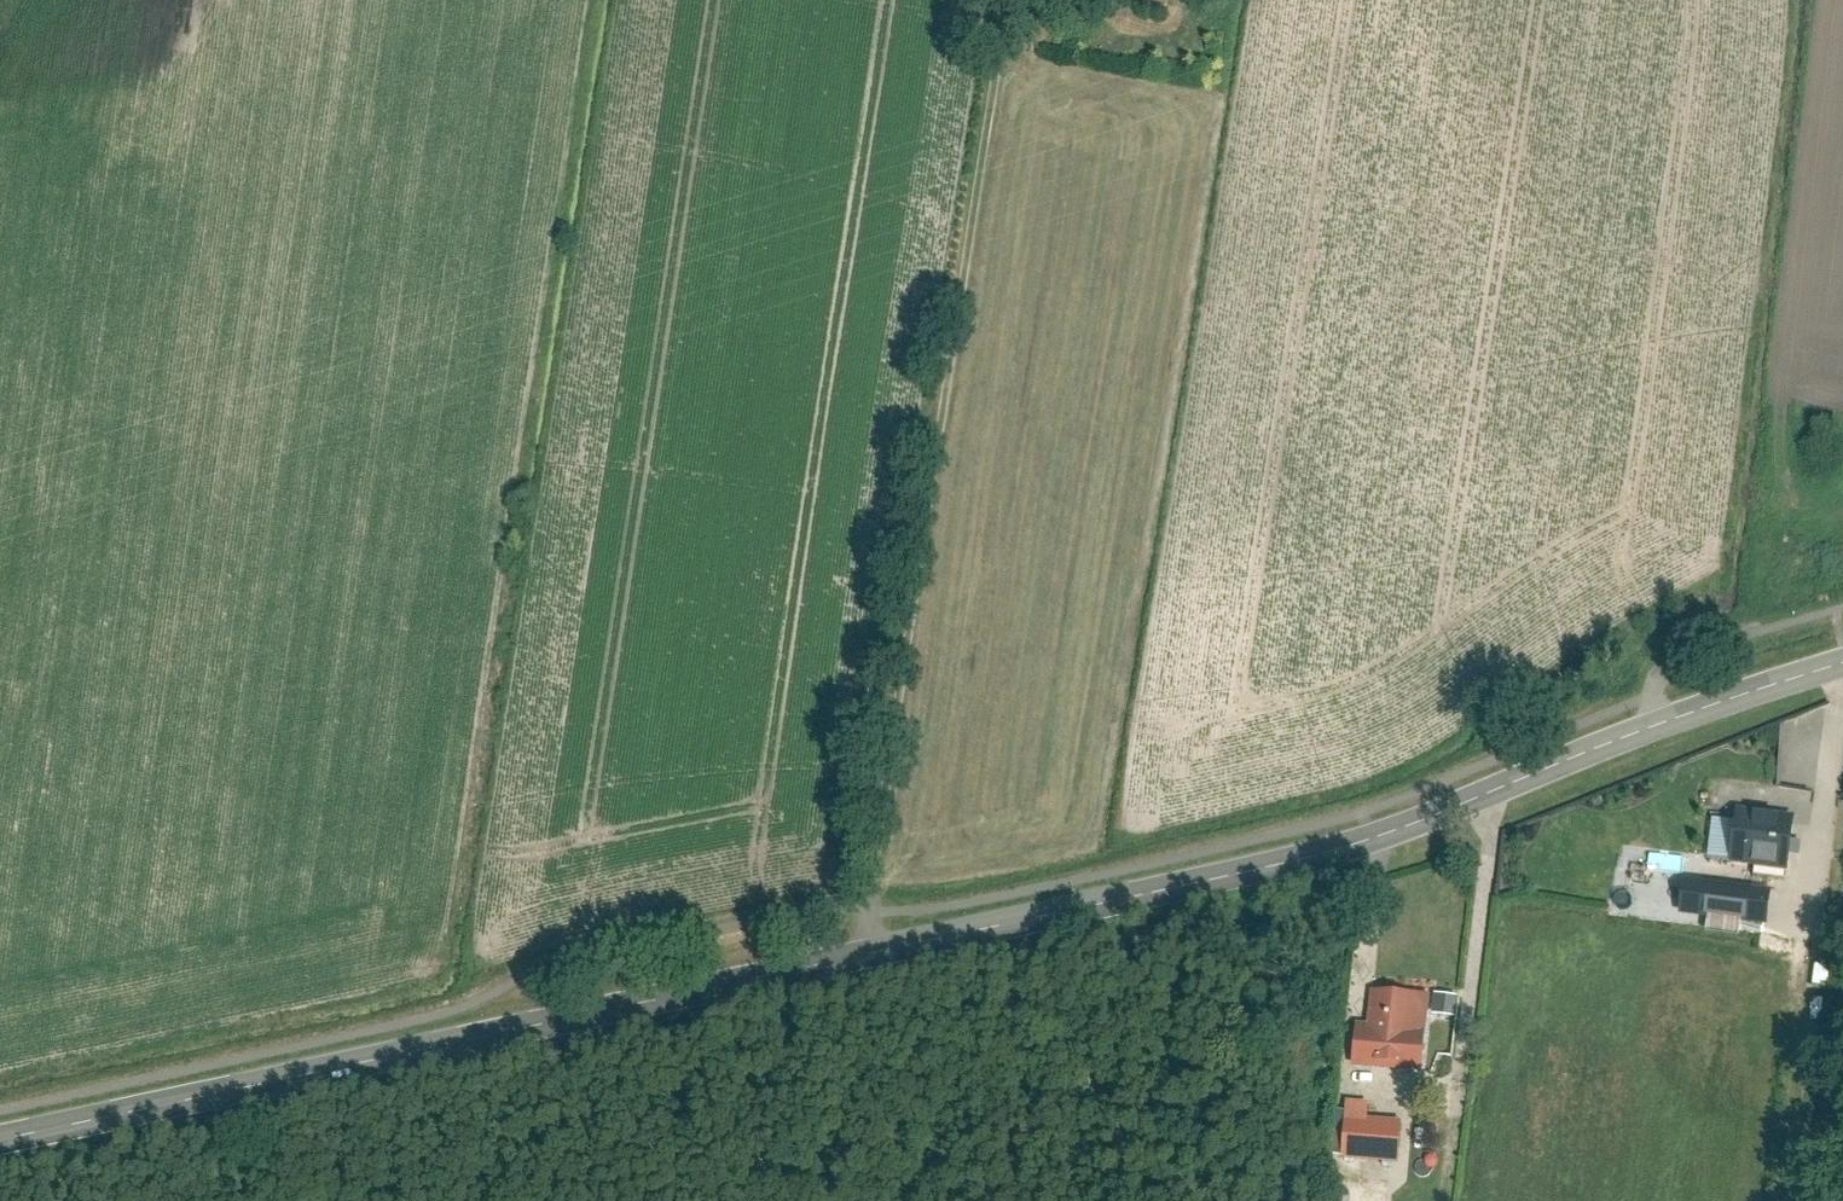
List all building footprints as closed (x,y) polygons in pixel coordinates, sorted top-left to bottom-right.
[(1736,818),(1729,870),(1786,879),(1793,826),(1736,818)] [(1687,884),(1684,910),(1766,921),(1770,894),(1687,884)] [(1430,993),(1429,1012),(1457,1013),(1457,994),(1430,993)] [(1384,1069),(1386,1045),(1422,1047),(1426,999),(1369,995),(1366,1036),(1350,1035),(1347,1066),(1384,1069)] [(1368,1109),(1345,1107),(1342,1164),(1399,1167),(1401,1126),(1368,1124),(1368,1109)] [(1347,1189),(1315,1188),(1315,1200),(1347,1200),(1347,1189)]
